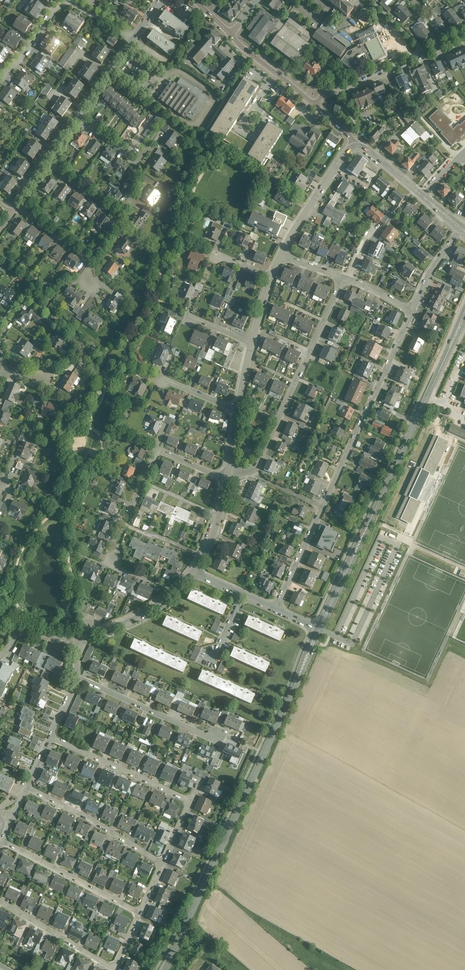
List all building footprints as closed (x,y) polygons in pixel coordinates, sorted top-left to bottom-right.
[(44,8),(32,0),(24,13),(36,20),(44,8)] [(237,0),(233,0),(229,4),(226,8),(224,6),(219,12),(222,14),(222,15),(231,22),(232,21),(234,19),(235,19),(245,6),(237,0)] [(275,0),(269,0),(268,1),(275,6),(278,8),(281,4),(275,0)] [(329,2),(336,8),(336,9),(337,8),(339,11),(340,11),(346,17),(347,17),(353,10),(353,9),(346,3),(349,0),(327,0),(329,2)] [(275,6),(268,1),(266,5),(273,10),(275,6)] [(391,10),(385,4),(384,4),(382,2),(379,4),(388,13),(391,10)] [(131,10),(126,6),(121,13),(121,14),(124,16),(125,18),(126,17),(128,19),(133,22),(138,15),(135,13),(136,11),(134,10),(133,11),(131,10)] [(410,15),(401,6),(397,9),(398,10),(395,14),(402,21),(402,22),(403,23),(404,23),(406,21),(407,20),(405,19),(410,15)] [(336,8),(320,28),(321,28),(327,33),(334,38),(345,46),(348,53),(353,51),(349,43),(348,42),(362,35),(361,33),(361,32),(345,40),(328,26),(339,11),(337,8),(336,9),(336,8)] [(449,8),(443,12),(454,27),(462,21),(453,9),(451,10),(449,8)] [(192,28),(165,10),(157,23),(184,41),(192,28)] [(276,20),(266,13),(267,13),(262,10),(247,30),(252,34),(248,38),(259,46),(269,33),(275,25),(274,24),(276,20)] [(85,23),(72,13),(64,24),(77,33),(85,23)] [(429,23),(423,16),(421,18),(425,23),(426,25),(429,23)] [(32,25),(20,17),(13,27),(25,35),(32,25)] [(445,30),(438,19),(430,24),(438,35),(445,30)] [(312,36),(290,20),(284,26),(276,20),(274,24),(275,25),(269,33),(275,38),(271,45),(297,65),(310,46),(307,43),(312,36)] [(422,25),(421,25),(414,31),(422,42),(431,35),(422,25)] [(181,46),(153,28),(145,41),(172,59),(181,46)] [(334,38),(327,33),(325,35),(319,30),(318,30),(312,39),(313,39),(313,38),(340,58),(339,59),(340,59),(342,61),(340,64),(351,72),(358,63),(357,59),(364,55),(360,47),(353,51),(348,53),(345,51),(346,51),(332,40),(334,38)] [(211,31),(188,57),(198,66),(212,50),(215,46),(221,40),(217,37),(217,36),(214,34),(211,31)] [(15,35),(10,32),(6,37),(18,44),(22,39),(15,35)] [(118,41),(111,37),(106,33),(103,37),(108,41),(106,43),(113,48),(118,41)] [(366,43),(362,35),(355,39),(359,46),(365,43),(366,43)] [(394,35),(383,41),(387,50),(398,45),(399,45),(394,35)] [(60,44),(49,36),(48,36),(49,37),(46,41),(45,41),(44,42),(56,50),(60,44)] [(79,36),(71,47),(75,50),(83,39),(79,36)] [(18,44),(6,37),(3,42),(8,45),(15,49),(18,44)] [(365,43),(359,46),(366,60),(372,57),(374,60),(389,53),(387,50),(383,41),(367,48),(365,43)] [(56,50),(44,42),(43,43),(44,43),(41,48),(40,47),(40,48),(52,56),(56,50)] [(110,53),(100,46),(92,58),(101,64),(110,53)] [(236,66),(227,58),(215,46),(212,50),(224,61),(218,68),(215,65),(210,71),(222,81),(236,66)] [(0,47),(0,55),(5,59),(9,53),(3,49),(0,47)] [(71,47),(58,65),(63,68),(76,50),(75,50),(71,47)] [(446,58),(452,71),(464,65),(464,50),(446,58)] [(45,59),(39,55),(37,58),(36,61),(35,60),(45,67),(49,62),(45,59)] [(45,67),(35,60),(35,61),(34,63),(33,63),(31,66),(37,71),(41,73),(45,67)] [(98,69),(88,63),(79,76),(89,82),(98,69)] [(320,69),(312,63),(311,65),(308,63),(302,72),(313,79),(317,73),(318,74),(319,74),(325,78),(328,76),(319,70),(320,69)] [(440,63),(431,67),(432,70),(435,77),(444,73),(440,63)] [(422,65),(410,71),(409,71),(412,76),(412,77),(417,89),(419,88),(428,84),(427,81),(430,80),(427,73),(426,73),(423,65),(422,65)] [(29,76),(23,72),(19,78),(28,85),(32,79),(29,76)] [(404,76),(396,80),(397,83),(398,86),(400,89),(402,88),(408,86),(408,84),(404,76)] [(28,85),(19,78),(15,84),(24,90),(28,85)] [(260,87),(246,78),(212,132),(265,165),(285,132),(270,122),(256,145),(233,131),(260,87)] [(181,79),(176,86),(172,83),(163,96),(160,94),(158,98),(185,118),(186,116),(187,117),(192,120),(208,98),(181,79)] [(84,86),(74,80),(65,93),(75,100),(84,86)] [(48,84),(41,94),(46,97),(53,88),(48,84)] [(381,84),(375,86),(371,88),(376,97),(385,93),(381,84)] [(428,84),(419,88),(422,95),(431,91),(428,84)] [(15,89),(10,86),(9,88),(16,94),(17,95),(18,96),(20,93),(15,89)] [(402,88),(404,94),(405,93),(406,94),(409,93),(409,92),(411,91),(409,86),(408,86),(402,88)] [(7,87),(0,97),(0,100),(8,105),(16,94),(9,88),(7,87)] [(110,88),(103,98),(107,101),(107,102),(110,104),(116,95),(112,93),(114,90),(110,88)] [(365,92),(359,95),(358,94),(352,96),(358,109),(360,108),(361,109),(365,108),(366,109),(371,107),(370,105),(374,104),(374,102),(378,100),(376,97),(371,88),(365,91),(365,92)] [(444,96),(440,90),(435,94),(439,100),(444,96)] [(121,97),(117,94),(116,95),(110,104),(114,107),(114,109),(117,111),(123,102),(119,99),(121,97)] [(71,104),(62,98),(53,111),(62,118),(71,104)] [(295,108),(282,98),(276,106),(288,116),(295,108)] [(128,103),(124,101),(123,102),(117,111),(121,114),(121,115),(124,117),(130,108),(126,105),(128,103)] [(338,107),(336,106),(336,105),(336,106),(335,106),(334,111),(334,112),(333,113),(334,113),(334,112),(336,112),(336,113),(336,114),(336,113),(338,113),(338,114),(339,114),(339,113),(341,112),(341,113),(342,113),(341,112),(342,110),(343,110),(343,109),(342,109),(341,108),(341,107),(340,107),(338,107),(339,106),(338,106),(338,107)] [(135,110),(131,107),(130,108),(124,117),(128,120),(128,122),(131,124),(137,116),(137,115),(133,112),(135,110)] [(449,126),(452,123),(439,109),(428,118),(442,133),(440,134),(451,146),(457,141),(459,143),(462,141),(460,138),(464,134),(464,121),(459,126),(458,125),(453,130),(449,126)] [(410,113),(403,118),(408,124),(413,120),(415,118),(410,113)] [(58,123),(48,116),(45,121),(54,128),(56,125),(57,125),(58,123)] [(140,118),(137,116),(131,124),(130,125),(133,127),(134,126),(139,129),(146,119),(142,116),(140,118)] [(295,121),(290,117),(286,121),(291,126),(295,121)] [(54,128),(45,121),(43,124),(44,124),(52,130),(54,128)] [(411,127),(401,137),(410,147),(425,133),(416,122),(411,127)] [(52,130),(44,124),(40,130),(49,136),(53,131),(52,130)] [(169,128),(164,124),(160,130),(166,133),(169,128)] [(380,127),(377,132),(375,130),(369,137),(375,142),(377,139),(378,140),(382,136),(381,135),(382,135),(381,134),(384,130),(380,127)] [(305,135),(299,132),(296,137),(293,136),(289,142),(300,149),(299,151),(306,155),(307,154),(309,155),(313,148),(312,148),(316,142),(315,141),(316,140),(317,141),(322,134),(313,128),(308,135),(309,136),(308,137),(307,136),(307,135),(305,134),(305,135)] [(49,136),(40,130),(36,135),(45,141),(49,136)] [(179,137),(169,131),(161,143),(171,150),(179,137)] [(342,139),(333,132),(328,139),(331,141),(331,142),(334,145),(334,144),(337,145),(342,139)] [(86,138),(79,133),(73,141),(77,144),(77,146),(79,147),(81,147),(84,143),(83,142),(86,138)] [(32,140),(23,153),(32,160),(42,147),(32,140)] [(87,149),(88,150),(88,152),(91,154),(93,154),(94,154),(100,145),(93,140),(91,144),(87,149)] [(392,145),(390,143),(385,149),(392,156),(397,149),(396,148),(392,145)] [(117,153),(108,147),(101,156),(110,162),(110,163),(112,160),(117,153)] [(164,153),(159,149),(155,154),(156,155),(161,158),(164,153)] [(402,154),(397,149),(392,156),(397,160),(402,154)] [(435,158),(431,153),(426,158),(426,157),(423,160),(421,162),(423,165),(426,162),(428,160),(431,162),(435,158)] [(416,154),(410,161),(414,164),(416,161),(419,157),(416,154)] [(161,158),(156,155),(149,166),(158,173),(166,162),(161,158)] [(367,163),(357,156),(347,171),(357,177),(359,174),(364,167),(367,163)] [(21,159),(12,172),(22,178),(30,166),(21,159)] [(129,167),(118,159),(116,162),(112,168),(113,169),(115,170),(115,172),(117,173),(119,172),(124,176),(129,167)] [(410,161),(408,159),(402,165),(408,171),(414,164),(410,161)] [(109,169),(114,161),(112,160),(110,163),(110,162),(106,167),(109,169)] [(426,162),(423,165),(418,171),(425,177),(425,176),(429,172),(430,171),(431,172),(434,169),(426,162)] [(375,175),(364,167),(359,174),(362,176),(361,178),(369,183),(375,175)] [(317,174),(311,171),(308,176),(309,177),(314,180),(317,174)] [(308,180),(299,174),(294,184),(298,186),(295,191),(302,196),(307,187),(305,185),(308,180)] [(17,182),(9,176),(5,183),(13,188),(17,182)] [(57,183),(48,176),(39,188),(49,195),(57,183)] [(314,180),(309,177),(308,180),(305,185),(307,187),(309,188),(314,180)] [(390,186),(384,181),(384,180),(382,178),(382,179),(381,178),(378,181),(375,184),(381,189),(380,190),(384,193),(390,186)] [(346,184),(343,181),(341,184),(336,191),(337,192),(341,194),(345,197),(345,198),(346,198),(349,200),(352,195),(350,194),(354,189),(346,184)] [(13,188),(5,183),(0,189),(8,194),(13,188)] [(71,191),(62,184),(53,196),(63,203),(71,191)] [(441,184),(435,190),(438,192),(443,186),(441,184)] [(152,185),(142,199),(153,206),(154,204),(156,205),(161,197),(160,196),(163,193),(152,185)] [(450,191),(443,186),(438,192),(437,193),(441,196),(440,196),(443,199),(444,198),(450,191)] [(119,192),(115,189),(113,193),(114,194),(110,199),(117,203),(122,196),(119,193),(119,192)] [(287,196),(280,191),(275,198),(279,200),(278,202),(288,208),(291,204),(290,203),(293,197),(288,194),(287,196)] [(404,198),(396,191),(393,194),(392,194),(393,194),(387,201),(391,204),(394,200),(399,205),(404,198)] [(454,191),(446,200),(449,202),(456,193),(454,191)] [(334,196),(333,196),(330,200),(332,201),(328,206),(333,208),(336,203),(335,202),(337,199),(341,194),(337,192),(334,196)] [(84,199),(76,193),(70,201),(74,203),(72,205),(73,205),(73,207),(75,209),(76,208),(77,208),(78,206),(84,199)] [(456,193),(449,202),(452,205),(452,206),(455,208),(456,208),(462,200),(458,197),(459,196),(456,193)] [(98,207),(90,201),(89,203),(85,209),(83,210),(87,213),(85,215),(90,218),(98,207)] [(412,205),(411,206),(409,204),(406,207),(403,212),(409,218),(412,214),(414,216),(419,211),(412,205)] [(328,206),(327,205),(322,214),(327,217),(326,220),(331,223),(332,223),(339,227),(345,215),(333,208),(328,206)] [(400,210),(395,206),(391,211),(396,215),(400,210)] [(384,217),(373,207),(370,210),(366,214),(378,224),(380,222),(384,217)] [(105,213),(99,210),(96,215),(101,218),(103,215),(103,216),(105,213)] [(150,216),(143,212),(140,217),(137,215),(130,224),(138,229),(144,221),(146,222),(150,216)] [(287,218),(276,213),(273,219),(274,220),(274,219),(281,223),(279,227),(280,228),(277,236),(272,234),(273,231),(270,230),(269,232),(257,227),(258,225),(255,223),(254,226),(249,223),(253,215),(256,217),(272,224),(273,223),(252,214),(248,224),(277,237),(282,227),(283,228),(287,218)] [(103,216),(103,215),(101,218),(95,226),(103,232),(106,228),(107,228),(109,226),(109,224),(111,221),(103,216)] [(272,224),(256,217),(253,215),(249,223),(254,226),(255,223),(258,225),(257,227),(269,232),(270,230),(273,231),(272,234),(277,236),(280,228),(279,227),(272,224)] [(431,221),(424,215),(417,223),(425,231),(426,231),(429,227),(431,224),(429,223),(431,221)] [(26,225),(18,219),(10,231),(14,233),(14,235),(16,236),(17,236),(18,236),(23,229),(26,225)] [(331,223),(326,220),(323,226),(329,229),(331,223)] [(230,224),(225,222),(222,227),(228,230),(230,224)] [(35,229),(32,227),(28,233),(24,238),(29,241),(28,242),(32,245),(40,233),(36,231),(37,230),(36,230),(35,229)] [(398,233),(389,227),(385,232),(394,239),(398,233)] [(446,234),(438,227),(434,231),(431,235),(434,238),(435,237),(440,241),(446,234)] [(220,232),(211,228),(207,238),(216,242),(220,232)] [(394,239),(385,232),(381,238),(385,240),(390,244),(394,239)] [(250,238),(239,233),(238,237),(240,238),(240,241),(240,242),(238,243),(237,245),(246,249),(250,238)] [(325,237),(317,234),(315,238),(314,237),(312,240),(309,247),(318,252),(321,246),(322,244),(321,244),(325,237)] [(53,242),(45,236),(44,237),(43,238),(43,239),(39,244),(42,246),(42,247),(47,251),(48,249),(52,243),(53,242)] [(312,240),(303,236),(299,246),(308,250),(309,247),(312,240)] [(120,240),(114,249),(122,255),(124,251),(129,255),(134,248),(131,246),(133,242),(126,238),(123,243),(120,240)] [(377,244),(376,246),(373,244),(369,255),(378,259),(383,246),(377,244)] [(52,254),(51,256),(55,259),(56,258),(59,261),(65,253),(62,251),(63,250),(58,246),(57,247),(52,254)] [(330,250),(321,246),(318,252),(317,254),(326,259),(327,256),(330,250)] [(341,250),(332,246),(331,249),(330,248),(330,250),(327,256),(336,260),(339,254),(341,250)] [(458,247),(454,256),(458,257),(457,260),(458,259),(464,263),(464,251),(458,247)] [(428,256),(420,249),(415,255),(423,262),(428,256)] [(194,253),(191,252),(188,261),(190,262),(187,269),(196,273),(200,264),(202,265),(205,257),(194,252),(194,253)] [(267,257),(257,253),(254,261),(263,265),(267,257)] [(79,260),(71,254),(65,263),(74,268),(75,267),(79,261),(79,260)] [(346,257),(339,254),(336,260),(335,263),(342,266),(346,257)] [(79,261),(75,267),(79,270),(84,264),(79,261)] [(366,261),(362,270),(370,274),(374,265),(371,264),(366,261)] [(116,266),(111,262),(109,264),(108,265),(107,267),(107,268),(104,271),(112,276),(114,273),(115,273),(117,271),(117,270),(118,267),(120,265),(118,263),(116,266)] [(415,270),(407,264),(401,272),(409,278),(410,278),(412,274),(415,270)] [(456,270),(457,269),(450,266),(449,268),(451,269),(448,275),(453,277),(462,281),(464,275),(464,274),(456,270)] [(236,272),(226,268),(222,276),(227,278),(225,282),(230,284),(232,280),(232,281),(236,272)] [(285,270),(280,280),(286,283),(291,273),(285,270)] [(296,275),(291,273),(286,283),(292,285),(294,280),(296,275)] [(462,281),(453,277),(450,283),(456,286),(459,288),(462,281)] [(258,282),(248,278),(244,286),(254,290),(258,282)] [(308,280),(302,278),(299,283),(297,288),(303,290),(308,280)] [(313,283),(308,280),(303,290),(309,293),(310,291),(312,285),(313,283)] [(406,286),(398,281),(393,287),(401,293),(404,289),(406,286)] [(204,286),(198,284),(196,289),(201,292),(204,286)] [(189,286),(186,285),(184,289),(185,290),(181,297),(186,300),(187,299),(190,300),(194,289),(192,288),(192,287),(190,286),(189,286)] [(324,288),(319,285),(318,288),(315,293),(314,295),(320,298),(324,288)] [(2,286),(0,289),(0,297),(2,299),(9,290),(2,286)] [(81,295),(70,287),(64,294),(71,299),(68,304),(68,306),(72,309),(77,303),(78,304),(81,301),(81,299),(80,299),(81,297),(81,295)] [(330,290),(324,288),(320,298),(325,300),(330,290)] [(443,291),(437,288),(434,295),(445,300),(444,300),(445,300),(448,294),(448,293),(443,291)] [(15,295),(9,290),(2,299),(9,303),(15,295)] [(357,296),(348,292),(344,300),(353,304),(355,299),(357,296)] [(123,297),(118,293),(115,298),(120,302),(123,297)] [(445,300),(434,295),(434,294),(431,301),(441,306),(442,306),(444,300),(445,300)] [(224,299),(215,295),(211,304),(220,309),(223,301),(224,299)] [(228,296),(226,295),(224,299),(223,301),(229,304),(231,298),(228,296)] [(112,296),(105,306),(112,311),(115,306),(117,307),(120,302),(115,298),(112,296)] [(365,304),(355,299),(353,304),(353,305),(360,309),(362,310),(365,304)] [(374,303),(367,300),(365,306),(371,309),(374,303)] [(441,306),(431,301),(430,300),(427,307),(434,310),(438,312),(441,306)] [(82,310),(76,306),(73,312),(78,315),(82,310)] [(283,310),(274,306),(270,316),(279,320),(283,310)] [(35,312),(28,308),(26,312),(32,316),(35,312)] [(350,313),(342,309),(338,320),(342,322),(343,321),(346,322),(350,313)] [(86,314),(82,310),(78,315),(76,318),(81,321),(86,314)] [(177,313),(170,310),(167,316),(171,318),(171,317),(175,318),(177,313)] [(228,310),(224,318),(230,320),(232,318),(234,313),(228,310)] [(292,314),(283,310),(279,320),(287,324),(292,314)] [(25,311),(22,312),(17,319),(23,323),(26,320),(27,320),(29,322),(32,318),(33,317),(32,316),(26,312),(25,311)] [(432,313),(428,311),(426,315),(425,315),(422,322),(426,324),(427,323),(431,325),(434,319),(432,318),(434,314),(434,313),(432,313)] [(41,317),(35,312),(32,316),(33,317),(32,318),(34,320),(35,319),(38,321),(41,317)] [(400,316),(392,312),(388,322),(396,326),(400,316)] [(103,322),(91,313),(84,322),(96,331),(103,322)] [(176,322),(170,319),(171,318),(167,316),(163,314),(159,322),(165,325),(166,324),(168,325),(164,333),(170,336),(176,322)] [(243,317),(237,315),(235,319),(232,318),(230,320),(234,322),(232,325),(242,330),(248,316),(244,314),(243,317)] [(306,321),(297,317),(293,326),(301,330),(306,321)] [(314,325),(306,321),(301,330),(310,334),(314,325)] [(426,331),(432,333),(435,327),(431,325),(427,323),(426,324),(422,322),(420,328),(426,331)] [(391,331),(381,326),(379,332),(378,331),(376,335),(386,340),(388,336),(391,331)] [(337,330),(334,328),(329,339),(337,343),(342,332),(337,330)] [(208,337),(195,332),(191,342),(203,348),(208,337)] [(65,341),(56,335),(49,344),(55,348),(58,344),(62,347),(64,345),(66,342),(65,341)] [(233,345),(218,338),(217,342),(216,342),(212,349),(214,350),(215,351),(218,353),(219,352),(220,349),(229,353),(232,346),(233,345)] [(419,340),(414,338),(409,349),(419,354),(424,343),(419,340)] [(33,346),(23,339),(15,351),(25,358),(33,347),(33,346)] [(275,343),(267,339),(262,348),(271,352),(275,343)] [(41,345),(36,342),(33,346),(33,347),(37,351),(41,345)] [(382,348),(368,342),(363,355),(376,361),(382,348)] [(284,347),(275,343),(271,352),(280,356),(284,347)] [(41,345),(37,351),(42,354),(46,349),(41,345)] [(170,349),(161,345),(154,362),(163,366),(169,352),(170,349)] [(177,348),(171,345),(170,349),(169,352),(174,355),(177,348)] [(331,350),(325,347),(322,353),(323,353),(321,358),(326,361),(330,363),(333,356),(334,357),(336,352),(331,350)] [(295,352),(289,349),(285,360),(290,362),(295,352)] [(207,354),(201,351),(199,357),(204,360),(207,354)] [(301,355),(295,352),(290,362),(296,365),(301,355)] [(213,356),(207,354),(204,360),(210,362),(213,356)] [(197,361),(188,357),(184,366),(194,370),(197,363),(197,361)] [(326,361),(321,358),(320,358),(318,363),(324,366),(326,361)] [(366,363),(364,362),(363,363),(361,369),(359,375),(358,374),(358,375),(360,376),(368,379),(374,367),(366,363)] [(410,372),(401,367),(398,374),(405,377),(407,374),(409,374),(410,372)] [(78,377),(68,372),(64,379),(73,384),(78,377)] [(150,374),(144,372),(142,377),(148,380),(150,374)] [(258,373),(253,383),(259,386),(264,376),(258,373)] [(405,377),(398,374),(395,380),(404,385),(405,382),(404,381),(405,377)] [(212,381),(202,376),(198,384),(208,388),(212,381)] [(270,378),(264,376),(259,386),(265,389),(270,378)] [(143,383),(138,381),(139,380),(133,377),(130,385),(135,387),(132,393),(142,397),(147,386),(142,384),(143,383)] [(73,384),(64,379),(59,386),(67,391),(69,388),(70,389),(73,384)] [(227,381),(221,379),(216,392),(226,396),(229,388),(230,387),(229,387),(230,385),(226,383),(227,381)] [(350,391),(362,396),(364,392),(365,392),(365,390),(366,386),(354,380),(350,391)] [(281,383),(275,381),(270,391),(276,394),(281,383)] [(21,387),(10,382),(7,390),(18,394),(21,387)] [(286,386),(281,383),(276,394),(282,396),(286,386)] [(316,389),(309,386),(305,395),(312,399),(316,390),(316,389)] [(18,394),(7,390),(3,399),(6,400),(12,403),(13,400),(18,402),(21,395),(18,394)] [(182,396),(169,391),(165,400),(167,401),(165,406),(169,408),(171,403),(178,406),(181,398),(182,396)] [(362,396),(350,391),(345,400),(357,406),(359,402),(361,401),(360,400),(362,396)] [(390,392),(388,396),(385,403),(385,404),(391,406),(393,407),(396,400),(399,402),(401,397),(390,392)] [(187,401),(181,398),(178,406),(184,408),(187,401)] [(184,408),(183,410),(187,412),(188,409),(191,401),(187,399),(187,401),(184,408)] [(12,403),(6,400),(4,406),(10,408),(12,403)] [(203,406),(192,401),(191,401),(188,409),(200,414),(203,406)] [(52,406),(44,402),(43,403),(41,402),(40,406),(43,407),(42,408),(43,410),(44,411),(43,414),(43,415),(48,417),(49,415),(53,417),(54,416),(55,414),(55,413),(56,412),(58,407),(53,404),(52,406)] [(312,410),(299,404),(293,418),(306,424),(312,410)] [(10,408),(4,406),(1,411),(7,414),(10,408)] [(353,411),(345,407),(340,416),(349,420),(353,411)] [(391,413),(383,410),(381,409),(380,411),(382,412),(379,417),(388,421),(389,417),(390,417),(391,414),(391,413)] [(222,414),(213,410),(210,418),(219,422),(222,414)] [(0,411),(0,423),(1,423),(6,425),(10,415),(7,414),(1,411),(0,411)] [(162,421),(150,416),(147,422),(151,423),(147,431),(156,435),(162,421)] [(172,419),(166,417),(164,422),(169,425),(170,422),(172,419)] [(174,424),(170,422),(169,425),(166,432),(170,434),(174,424)] [(289,423),(284,433),(289,436),(290,436),(293,437),(298,427),(289,423)] [(392,430),(384,427),(376,423),(375,427),(382,430),(381,433),(389,437),(392,430)] [(451,425),(448,431),(464,439),(464,432),(451,425)] [(345,430),(336,426),(332,437),(340,441),(345,430)] [(447,443),(450,436),(440,432),(437,439),(447,443)] [(179,441),(169,437),(166,444),(176,448),(179,441)] [(386,444),(377,440),(374,447),(382,451),(383,451),(386,444)] [(32,446),(21,442),(18,449),(29,453),(32,446)] [(286,446),(279,442),(275,451),(278,452),(282,454),(286,446)] [(336,448),(330,446),(323,443),(321,447),(328,451),(325,457),(331,460),(336,448)] [(198,448),(188,444),(185,452),(194,456),(198,448)] [(146,449),(139,446),(138,448),(135,447),(135,448),(133,447),(129,448),(128,451),(129,455),(133,453),(135,454),(134,456),(137,457),(135,460),(141,462),(143,459),(142,459),(143,456),(143,455),(144,453),(145,453),(144,453),(146,449)] [(374,447),(372,446),(369,453),(379,458),(382,451),(374,447)] [(29,453),(18,449),(15,455),(26,460),(29,453)] [(214,456),(205,451),(201,459),(211,463),(214,456)] [(371,462),(365,459),(361,466),(365,468),(373,472),(375,468),(375,469),(377,465),(376,465),(373,463),(373,462),(372,461),(371,462)] [(268,461),(264,470),(272,474),(277,464),(268,461)] [(328,466),(318,461),(313,474),(314,474),(314,475),(316,476),(322,479),(328,466)] [(24,464),(18,462),(15,468),(21,470),(24,464)] [(173,466),(164,462),(160,472),(169,476),(173,466)] [(134,469),(126,465),(123,471),(124,472),(123,475),(131,479),(132,475),(131,474),(132,473),(133,473),(134,472),(134,471),(133,470),(134,469)] [(41,476),(27,470),(21,485),(30,489),(34,480),(38,482),(41,476)] [(191,474),(181,470),(178,477),(179,477),(178,478),(177,481),(180,483),(182,479),(188,481),(191,474)] [(369,479),(361,475),(360,475),(359,477),(360,477),(358,483),(356,487),(361,489),(363,485),(366,486),(368,482),(369,483),(370,480),(369,479)] [(174,480),(168,478),(165,484),(171,487),(174,480)] [(211,483),(202,479),(198,486),(207,490),(211,483)] [(117,480),(111,492),(120,496),(125,484),(117,480)] [(313,482),(311,480),(310,481),(305,491),(315,495),(320,484),(313,482)] [(258,484),(252,482),(249,490),(260,495),(263,487),(258,484)] [(260,495),(249,490),(245,498),(250,500),(256,503),(260,495)] [(344,497),(341,504),(337,502),(333,511),(344,517),(348,510),(347,510),(351,500),(344,497)] [(160,504),(148,498),(146,504),(143,502),(142,506),(151,510),(151,511),(150,514),(155,516),(157,511),(159,507),(160,504)] [(26,507),(14,501),(10,511),(17,513),(15,517),(20,519),(22,516),(26,507)] [(116,505),(108,501),(103,511),(112,514),(116,505)] [(3,503),(0,509),(0,512),(5,514),(9,505),(3,503)] [(175,508),(164,503),(162,508),(159,507),(157,511),(166,515),(167,516),(165,519),(170,521),(173,515),(175,508)] [(308,510),(300,506),(298,512),(293,510),(292,514),(303,520),(308,510)] [(259,511),(250,507),(244,519),(248,521),(253,524),(253,523),(254,520),(254,519),(256,515),(257,516),(259,511)] [(191,513),(179,508),(176,516),(183,519),(182,521),(187,523),(188,520),(191,513)] [(205,518),(191,512),(191,513),(188,520),(197,523),(194,530),(199,533),(205,518)] [(111,524),(102,521),(98,531),(100,532),(106,534),(111,524)] [(247,524),(241,521),(239,525),(242,526),(242,527),(248,530),(250,526),(247,524)] [(413,522),(409,531),(415,534),(419,525),(413,522)] [(239,525),(234,523),(229,533),(237,537),(242,527),(242,526),(239,525)] [(303,527),(296,524),(292,532),(290,531),(287,538),(294,541),(296,535),(299,536),(303,527)] [(336,535),(329,550),(324,547),(323,549),(318,547),(321,539),(320,538),(316,547),(323,551),(324,549),(331,552),(332,549),(333,549),(338,538),(337,537),(338,534),(332,532),(333,530),(326,526),(322,535),(323,536),(326,528),(331,530),(330,532),(336,535)] [(331,530),(326,528),(323,536),(321,539),(318,547),(323,549),(324,547),(329,550),(336,535),(330,532),(331,530)] [(105,544),(92,538),(90,542),(95,544),(92,550),(95,551),(101,554),(105,544)] [(147,545),(136,540),(132,548),(136,550),(133,557),(141,560),(144,552),(146,548),(147,545)] [(163,549),(151,544),(149,549),(146,548),(144,552),(154,556),(153,556),(154,556),(153,560),(157,562),(160,556),(163,549)] [(238,546),(233,544),(227,555),(237,559),(240,555),(239,554),(242,548),(238,546)] [(293,549),(285,545),(283,550),(283,551),(282,554),(289,558),(293,549)] [(179,554),(167,548),(163,557),(169,560),(167,564),(173,566),(175,561),(179,554)] [(325,558),(314,553),(308,565),(319,570),(325,558)] [(224,562),(217,559),(213,568),(223,572),(227,564),(227,563),(224,562)] [(175,561),(173,566),(171,571),(167,570),(164,575),(172,578),(175,577),(178,570),(179,571),(181,567),(179,566),(181,563),(175,561)] [(100,569),(87,563),(83,572),(89,574),(88,579),(94,581),(97,575),(100,569)] [(285,569),(277,566),(276,567),(277,567),(274,576),(280,579),(285,569)] [(316,576),(305,571),(300,583),(310,588),(316,576)] [(102,578),(97,575),(94,581),(99,584),(102,578)] [(117,579),(108,575),(104,584),(110,587),(111,585),(114,586),(116,581),(117,579)] [(136,583),(124,578),(122,583),(121,585),(128,588),(127,591),(131,594),(133,590),(136,583)] [(273,585),(266,581),(262,591),(269,594),(273,585)] [(153,590),(141,585),(138,592),(137,594),(138,594),(149,599),(153,590)] [(138,592),(133,590),(131,594),(129,598),(134,600),(135,597),(137,598),(138,594),(137,594),(138,592)] [(218,602),(217,601),(217,602),(202,595),(201,594),(200,593),(199,594),(192,591),(187,600),(222,616),(227,607),(219,603),(220,603),(218,602)] [(300,595),(295,592),(291,602),(299,606),(303,596),(300,595)] [(192,628),(177,622),(178,621),(176,620),(175,620),(174,620),(167,617),(163,627),(198,643),(202,633),(195,630),(195,629),(194,628),(192,628)] [(274,628),(259,622),(260,621),(258,620),(257,620),(256,620),(249,617),(245,626),(280,642),(284,633),(277,630),(277,629),(276,628),(274,628)] [(180,660),(177,659),(162,653),(163,652),(161,651),(160,650),(160,651),(145,645),(145,644),(144,643),(143,642),(142,643),(135,640),(130,649),(183,674),(187,664),(180,661),(180,660)] [(31,648),(24,645),(19,655),(26,658),(31,648)] [(41,654),(31,648),(26,658),(37,663),(41,654)] [(242,652),(234,648),(230,658),(265,674),(269,664),(262,661),(262,660),(261,659),(260,659),(259,659),(245,653),(245,652),(244,651),(242,651),(242,652)] [(37,663),(35,667),(43,671),(44,671),(45,669),(50,672),(57,675),(62,663),(57,661),(57,660),(45,654),(45,655),(41,654),(37,663)] [(16,664),(13,662),(10,667),(14,669),(16,670),(19,665),(16,664)] [(101,666),(93,662),(89,671),(94,673),(95,672),(97,673),(101,666)] [(4,664),(0,672),(0,682),(7,685),(14,669),(10,667),(4,664)] [(108,669),(101,666),(97,673),(100,674),(99,675),(104,678),(108,669)] [(50,672),(45,669),(44,671),(43,671),(41,676),(47,678),(50,672)] [(210,674),(210,675),(203,671),(198,681),(251,705),(255,695),(248,692),(248,691),(246,690),(245,690),(245,691),(230,684),(231,683),(229,683),(228,682),(227,683),(213,676),(213,675),(212,675),(210,674)] [(123,676),(115,672),(111,681),(116,683),(117,682),(119,683),(123,676)] [(130,679),(123,676),(119,683),(122,684),(121,685),(126,687),(130,679)] [(48,683),(37,678),(34,684),(36,685),(46,689),(48,683)] [(144,686),(137,682),(133,691),(141,694),(144,686)] [(46,689),(36,685),(33,690),(36,692),(44,696),(47,690),(46,689)] [(152,689),(144,686),(141,694),(148,698),(152,689)] [(44,696),(36,692),(33,697),(35,698),(45,703),(47,697),(44,696)] [(101,698),(89,692),(86,699),(98,704),(101,698)] [(166,696),(159,692),(157,696),(155,701),(160,703),(160,702),(163,703),(166,696)] [(176,696),(168,692),(166,696),(163,703),(166,704),(165,705),(170,708),(172,703),(174,698),(175,697),(176,696)] [(45,703),(35,698),(32,704),(43,709),(46,703),(45,703)] [(119,706),(108,701),(104,710),(115,715),(119,706)] [(188,706),(181,702),(177,711),(182,713),(182,712),(185,713),(188,706)] [(196,709),(188,706),(185,713),(188,714),(187,715),(192,718),(196,709)] [(35,713),(24,707),(21,713),(22,714),(32,719),(35,713)] [(78,710),(72,707),(70,713),(76,716),(78,717),(79,715),(76,713),(78,710)] [(212,712),(204,709),(201,718),(205,720),(206,719),(208,720),(212,712)] [(138,715),(127,710),(123,719),(134,725),(138,715)] [(219,716),(212,712),(208,720),(211,721),(210,722),(215,724),(219,716)] [(32,719),(22,714),(20,720),(22,721),(31,725),(34,719),(32,719)] [(79,719),(70,715),(65,726),(74,730),(79,719)] [(235,719),(228,716),(224,724),(229,727),(229,725),(232,727),(235,719)] [(154,722),(145,718),(142,726),(150,729),(154,722)] [(239,720),(236,718),(235,719),(232,727),(234,728),(234,729),(239,731),(241,726),(243,728),(245,724),(242,723),(239,721),(239,720)] [(31,725),(22,721),(20,727),(21,727),(31,732),(34,726),(31,725)] [(173,731),(163,726),(160,732),(159,734),(169,739),(171,735),(172,734),(171,734),(173,731)] [(31,732),(21,727),(18,733),(30,739),(32,733),(31,732)] [(191,739),(180,734),(179,738),(176,743),(180,745),(180,744),(187,748),(189,743),(191,739)] [(22,742),(10,736),(10,737),(11,737),(10,740),(9,739),(8,742),(11,744),(18,747),(19,745),(20,745),(22,742)] [(97,739),(93,747),(99,750),(104,738),(98,736),(97,739)] [(109,741),(104,738),(99,750),(104,753),(108,744),(110,741),(109,741)] [(18,747),(11,744),(10,746),(8,746),(7,749),(10,751),(17,754),(19,751),(19,752),(21,748),(18,747)] [(114,747),(110,755),(116,758),(120,747),(115,744),(114,747)] [(215,750),(203,744),(201,749),(200,749),(200,750),(200,751),(198,754),(210,760),(212,756),(214,756),(216,753),(214,752),(215,750)] [(244,749),(236,745),(236,746),(229,744),(226,751),(240,758),(244,749)] [(126,749),(120,747),(116,758),(121,760),(125,752),(126,749)] [(17,754),(10,751),(9,753),(7,753),(6,756),(9,757),(16,761),(18,758),(20,755),(17,754)] [(61,756),(51,751),(46,763),(48,764),(53,766),(56,767),(61,756)] [(130,754),(127,763),(132,765),(137,755),(132,752),(131,752),(130,754)] [(81,760),(69,755),(66,762),(65,765),(71,768),(70,770),(75,772),(81,760)] [(137,755),(132,765),(138,768),(142,760),(143,757),(137,755)] [(16,761),(9,757),(8,760),(7,760),(5,763),(16,768),(16,767),(15,767),(17,765),(19,762),(16,761)] [(147,762),(144,770),(149,773),(155,761),(149,758),(147,762)] [(160,763),(155,761),(149,773),(155,775),(159,767),(160,764),(160,763)] [(90,764),(86,762),(85,765),(82,772),(81,774),(85,776),(86,775),(88,776),(89,778),(92,779),(94,776),(98,767),(92,765),(92,764),(90,764)] [(166,766),(164,770),(160,778),(166,781),(171,769),(166,766)] [(177,771),(171,769),(166,781),(172,783),(175,775),(177,771)] [(114,775),(103,770),(99,778),(97,782),(98,783),(109,788),(114,775)] [(192,777),(183,772),(178,784),(187,788),(192,777)] [(0,774),(0,790),(9,794),(15,781),(0,774)] [(131,783),(120,778),(116,787),(122,790),(124,791),(124,789),(127,790),(127,792),(131,783)] [(220,783),(211,779),(208,785),(217,789),(220,783)] [(68,787),(57,782),(52,793),(63,798),(66,790),(68,787)] [(148,790),(137,785),(132,794),(144,800),(148,790)] [(217,789),(208,785),(205,792),(211,795),(214,796),(217,789)] [(84,796),(74,792),(70,801),(80,806),(82,802),(84,796)] [(165,798),(154,793),(149,802),(160,807),(161,807),(163,802),(165,798)] [(208,800),(201,797),(195,810),(206,815),(211,802),(208,800)] [(39,805),(28,800),(24,810),(27,812),(29,813),(34,815),(35,815),(36,812),(39,805)] [(100,806),(93,803),(94,802),(89,800),(85,809),(96,814),(99,808),(100,806)] [(180,808),(169,803),(169,804),(166,810),(165,813),(175,818),(180,808)] [(56,811),(46,806),(43,813),(41,816),(42,816),(52,821),(56,811)] [(102,816),(101,818),(107,821),(113,809),(107,806),(105,810),(102,816)] [(118,811),(113,809),(107,821),(113,823),(114,821),(116,815),(118,811)] [(74,820),(63,814),(57,827),(68,832),(68,833),(71,827),(74,820)] [(121,821),(118,827),(123,830),(128,819),(123,816),(121,821)] [(200,818),(196,817),(194,820),(193,819),(190,825),(191,826),(189,830),(194,832),(198,834),(198,833),(203,821),(204,820),(200,818)] [(134,821),(128,819),(123,830),(129,832),(132,826),(134,821)] [(29,827),(19,822),(14,832),(25,837),(26,833),(29,827)] [(90,828),(79,823),(76,831),(86,836),(87,834),(90,828)] [(146,829),(139,826),(136,834),(135,837),(141,840),(146,829)] [(153,832),(146,829),(141,840),(148,843),(149,840),(153,832)] [(168,834),(161,830),(156,840),(164,844),(168,834)] [(105,837),(95,833),(91,842),(101,847),(103,842),(105,837)] [(191,838),(184,834),(183,838),(182,838),(181,841),(178,847),(189,852),(191,848),(194,843),(193,843),(195,840),(195,839),(191,838)] [(43,842),(32,837),(31,840),(30,841),(28,847),(39,852),(43,842)] [(117,845),(111,842),(108,849),(106,853),(112,856),(117,845)] [(122,848),(117,845),(112,856),(117,858),(119,854),(122,848)] [(54,848),(48,846),(44,855),(56,860),(58,854),(60,851),(59,850),(59,851),(54,849),(54,848)] [(129,854),(124,851),(122,855),(120,859),(124,860),(125,858),(127,859),(129,854)] [(192,856),(185,853),(182,858),(186,859),(190,861),(192,856)] [(138,857),(133,855),(133,856),(129,854),(127,859),(125,858),(124,860),(123,862),(134,867),(138,857)] [(182,858),(175,854),(171,864),(181,869),(186,859),(182,858)] [(3,855),(0,863),(0,867),(6,869),(7,867),(11,869),(13,864),(15,861),(3,855)] [(65,855),(64,855),(63,858),(61,864),(72,869),(76,861),(65,855)] [(33,865),(21,860),(17,870),(28,875),(29,875),(30,872),(33,865)] [(93,868),(81,863),(79,868),(81,869),(79,873),(88,878),(93,868)] [(153,867),(143,863),(141,867),(139,871),(149,876),(153,867)] [(105,871),(99,868),(97,871),(98,871),(93,881),(105,886),(108,878),(103,876),(105,871)] [(45,872),(38,869),(33,880),(37,881),(37,882),(38,882),(44,885),(47,878),(46,878),(48,874),(46,872),(45,872)] [(176,873),(168,870),(163,882),(173,886),(178,875),(178,874),(176,873)] [(66,882),(55,877),(51,884),(50,887),(62,892),(66,882)] [(121,884),(114,881),(115,880),(115,879),(114,879),(110,890),(121,895),(126,884),(122,882),(121,884)] [(143,889),(132,884),(130,890),(128,894),(138,899),(143,889)] [(82,891),(71,886),(67,895),(78,900),(80,897),(82,892),(82,891)] [(9,888),(7,891),(5,897),(16,902),(20,893),(9,888)] [(166,890),(162,888),(158,895),(167,898),(170,892),(166,890)] [(99,900),(87,895),(83,904),(94,909),(96,906),(99,900)] [(167,898),(158,895),(155,901),(160,903),(164,905),(167,898)] [(32,901),(25,898),(21,906),(25,908),(26,908),(33,911),(37,901),(33,900),(32,901)] [(115,908),(104,903),(101,908),(100,912),(100,911),(103,912),(103,913),(111,917),(115,908)] [(41,906),(40,909),(37,916),(48,921),(53,912),(41,906)] [(158,909),(152,906),(146,918),(150,919),(151,920),(157,922),(160,923),(162,918),(159,917),(159,916),(160,917),(160,916),(162,911),(158,909)] [(0,911),(0,927),(4,929),(7,923),(7,922),(10,915),(0,911)] [(58,915),(56,919),(53,925),(63,930),(69,918),(63,915),(62,917),(58,915)] [(129,920),(118,915),(117,919),(115,924),(121,926),(119,931),(123,933),(129,920)] [(26,925),(15,920),(9,933),(14,935),(13,936),(14,936),(14,935),(20,938),(21,936),(26,925)] [(75,923),(73,927),(69,935),(80,940),(82,937),(83,934),(83,933),(80,932),(80,933),(78,932),(79,930),(79,929),(81,925),(75,923)] [(154,928),(145,924),(139,937),(148,941),(154,928)] [(42,935),(31,930),(27,938),(25,943),(30,945),(32,940),(38,943),(40,938),(42,935)] [(94,939),(89,936),(90,935),(89,935),(87,940),(85,945),(96,950),(101,940),(94,938),(94,939)] [(119,942),(109,937),(107,941),(104,947),(115,952),(119,942)] [(54,943),(47,939),(46,941),(42,950),(48,952),(46,956),(47,957),(46,959),(50,961),(58,944),(54,942),(54,943)] [(144,946),(135,942),(130,954),(135,956),(134,956),(136,957),(136,956),(140,958),(142,953),(143,953),(145,947),(144,946)] [(74,954),(63,948),(57,961),(62,963),(63,960),(70,963),(74,954)] [(129,960),(126,966),(134,969),(135,969),(138,964),(129,960)] [(77,962),(73,969),(85,969),(87,966),(77,962)]
